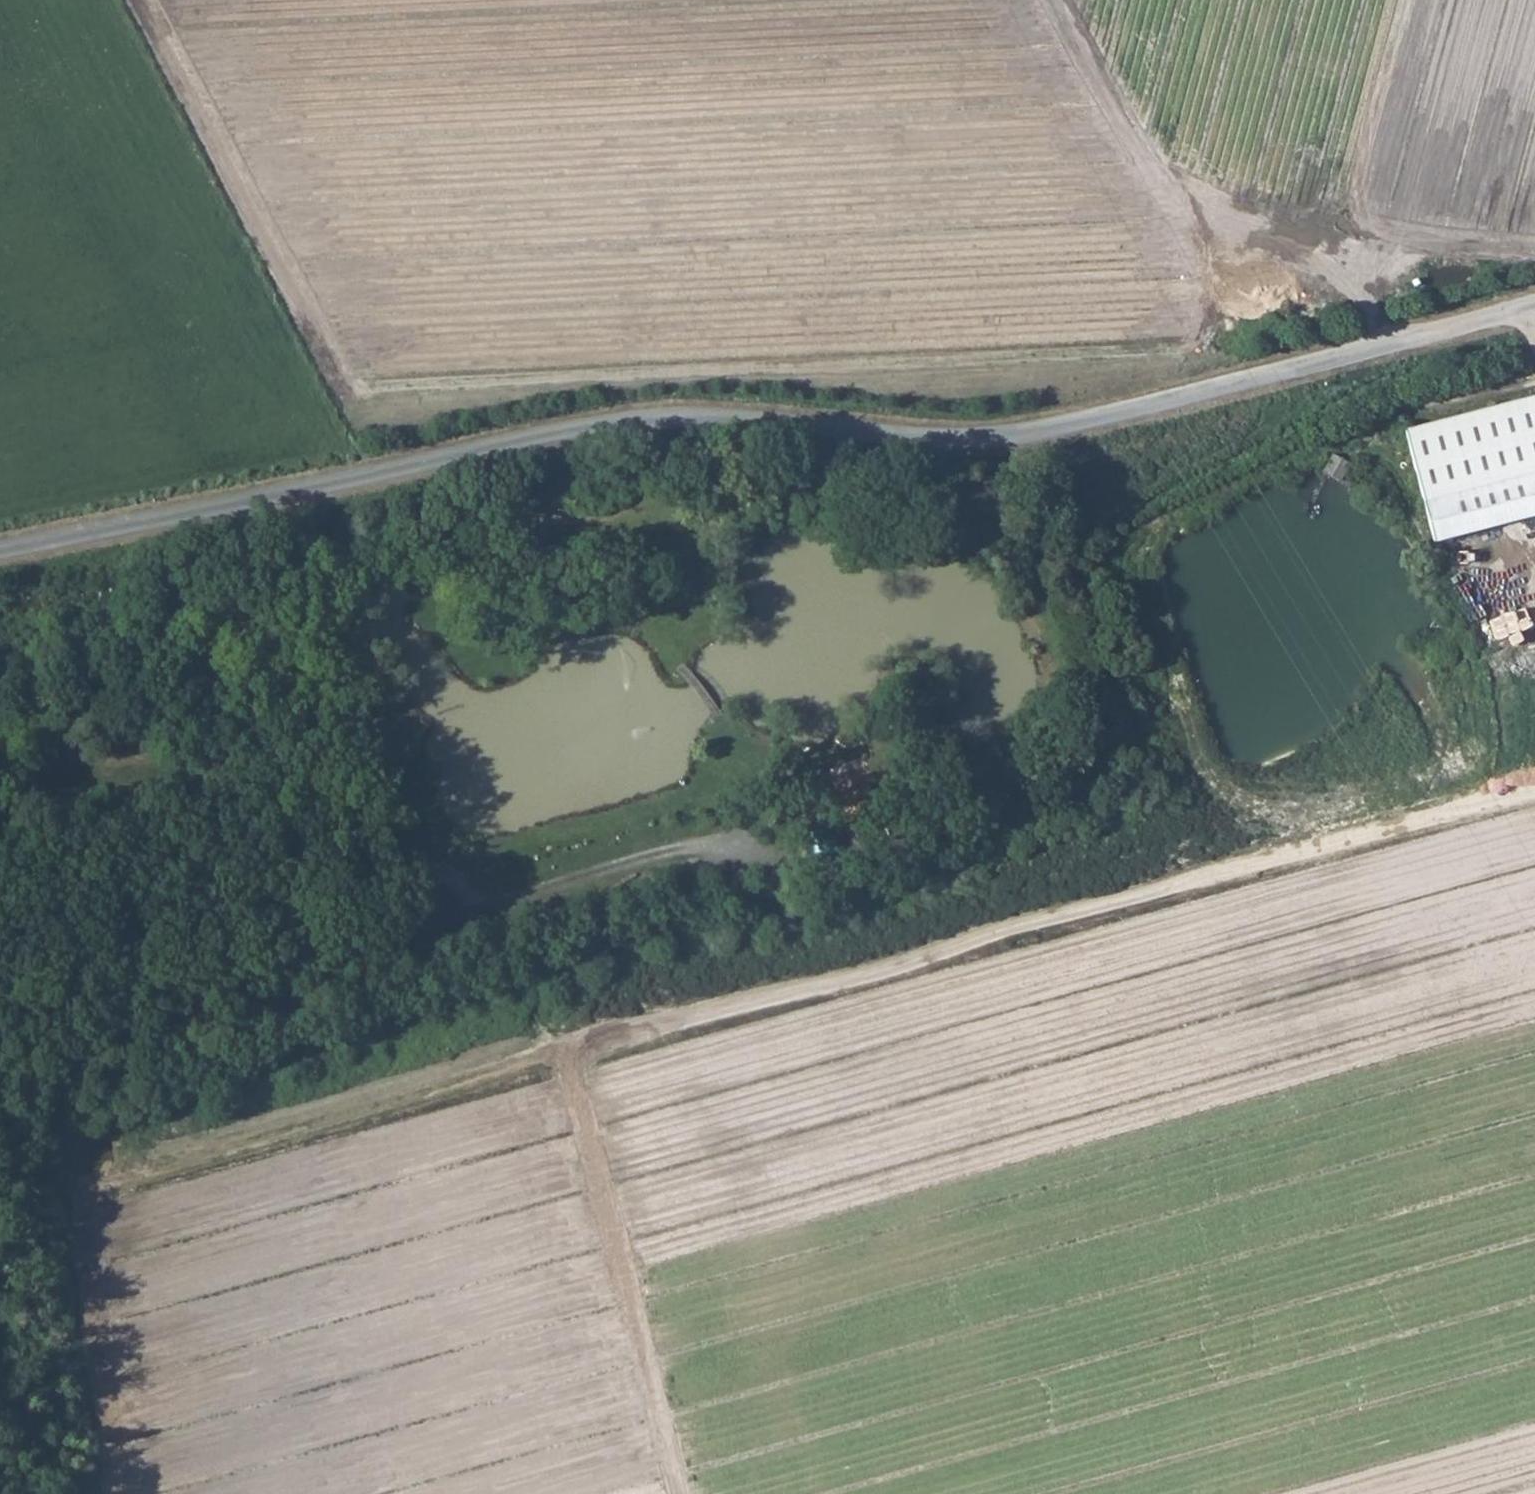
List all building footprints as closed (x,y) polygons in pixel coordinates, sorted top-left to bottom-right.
[(1400,436),(1429,547),(1534,519),(1534,401),(1400,436)]
